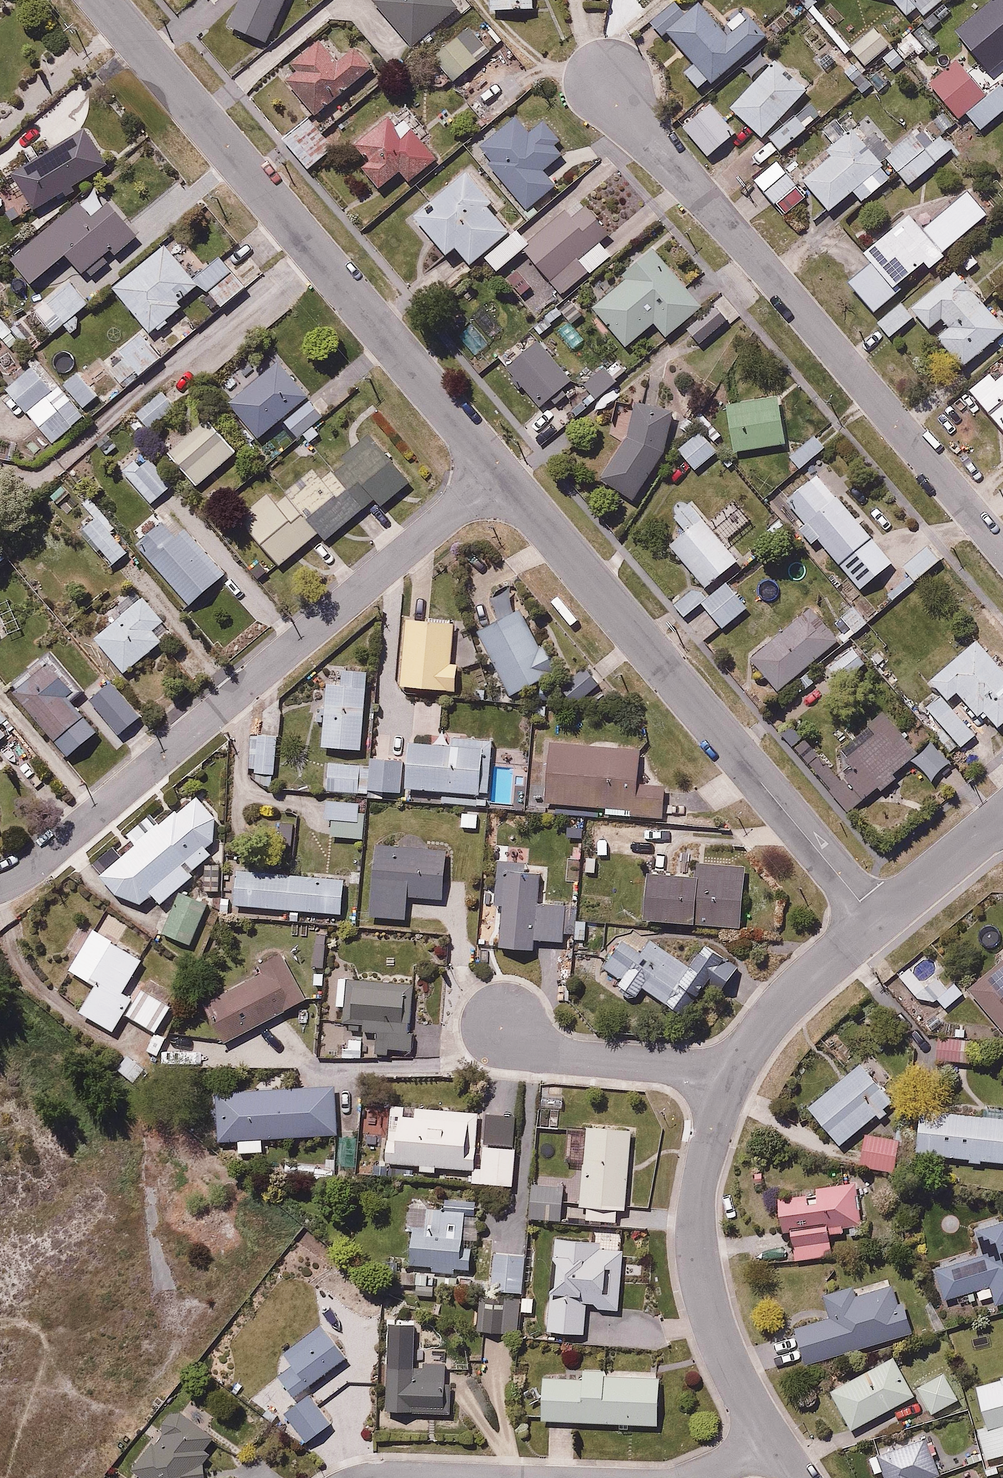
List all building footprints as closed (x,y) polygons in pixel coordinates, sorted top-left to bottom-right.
[(228,26),(267,43),(285,0),(239,0),(228,26)] [(451,0),(374,0),(373,1),(413,47),(458,8),(451,0)] [(532,0),(489,0),(490,13),(532,12),(532,0)] [(770,32),(744,6),(729,20),(709,0),(705,0),(693,11),(682,0),(676,0),(650,26),(666,42),(673,35),(698,60),(689,69),(704,85),(711,78),(717,84),(770,32)] [(912,13),(922,5),(929,14),(946,0),(901,0),(912,13)] [(982,28),(1002,52),(1002,0),(965,0),(978,15),(967,24),(976,34),(982,28)] [(948,30),(933,12),(884,55),(900,73),(948,30)] [(868,63),(893,41),(879,26),(854,48),(868,63)] [(468,27),(433,57),(454,83),(490,52),(468,27)] [(320,116),(382,65),(361,40),(342,55),(324,34),(291,61),(297,69),(288,77),(320,116)] [(793,109),(813,88),(779,57),(733,106),(784,152),(809,124),(793,109)] [(1002,112),(1002,82),(989,93),(960,57),(928,83),(957,120),(970,110),(983,127),(1002,112)] [(492,163),(491,170),(526,211),(555,187),(542,172),(563,153),(556,146),(561,141),(542,122),(530,133),(516,117),(479,149),(492,163)] [(336,149),(308,118),(284,138),(310,170),(336,149)] [(398,132),(388,119),(355,143),(369,163),(362,168),(377,189),(399,173),(408,186),(438,163),(409,124),(398,132)] [(112,164),(90,125),(16,168),(39,206),(112,164)] [(893,176),(853,129),(827,151),(832,156),(802,182),(828,213),(853,192),(862,203),(893,176)] [(909,187),(951,149),(940,136),(926,149),(914,136),(886,158),(909,187)] [(799,184),(779,160),(754,181),(774,205),(799,184)] [(509,208),(472,165),(411,217),(447,260),(457,252),(470,267),(510,233),(497,218),(509,208)] [(142,234),(100,183),(13,257),(35,283),(72,251),(102,287),(124,269),(114,257),(142,234)] [(988,215),(968,193),(923,230),(910,215),(865,254),(871,264),(897,286),(924,262),(930,270),(944,258),(942,254),(988,215)] [(526,242),(517,232),(485,258),(497,271),(524,250),(564,295),(611,255),(600,243),(610,235),(586,208),(572,218),(565,211),(526,242)] [(200,277),(168,239),(114,284),(154,331),(208,285),(225,305),(249,285),(224,256),(200,277)] [(669,336),(707,303),(654,243),(625,269),(631,276),(595,308),(629,347),(657,322),(669,336)] [(897,286),(871,264),(849,283),(874,313),(901,290),(897,286)] [(56,332),(97,294),(74,270),(33,307),(56,332)] [(955,273),(910,308),(930,330),(942,319),(950,328),(938,338),(961,366),(1002,331),(1002,329),(955,273)] [(913,319),(901,305),(878,324),(891,337),(913,319)] [(726,323),(713,307),(686,330),(700,345),(726,323)] [(162,355),(142,328),(106,355),(125,382),(162,355)] [(578,385),(539,333),(504,360),(544,412),(578,385)] [(299,436),(329,409),(279,355),(230,400),(250,422),(238,433),(252,447),(283,418),(299,436)] [(622,380),(605,360),(582,380),(599,399),(622,380)] [(57,387),(36,362),(7,387),(28,412),(57,387)] [(61,405),(73,419),(104,394),(82,367),(65,381),(75,394),(61,405)] [(995,382),(989,375),(969,392),(1002,430),(1002,375),(995,382)] [(146,433),(179,404),(165,388),(132,418),(146,433)] [(784,394),(727,400),(732,449),(789,443),(784,394)] [(674,409),(632,403),(626,437),(598,478),(634,502),(669,450),(674,409)] [(698,469),(721,449),(714,442),(726,431),(707,410),(694,422),(701,429),(680,449),(698,469)] [(199,487),(242,448),(209,412),(185,435),(176,425),(158,441),(199,487)] [(345,455),(379,497),(387,507),(419,481),(377,429),(345,455)] [(827,448),(814,435),(790,459),(803,472),(827,448)] [(147,452),(123,471),(152,506),(176,487),(147,452)] [(294,497),(320,529),(329,539),(379,497),(345,455),(294,497)] [(895,562),(819,473),(786,501),(807,525),(800,531),(811,544),(818,538),(863,590),(895,562)] [(320,529),(294,497),(288,502),(276,488),(241,517),(279,563),(320,529)] [(745,556),(695,496),(673,515),(686,530),(672,542),(710,586),(745,556)] [(91,521),(82,528),(112,565),(131,550),(88,499),(79,507),(91,521)] [(171,516),(137,546),(189,606),(226,574),(171,516)] [(938,561),(926,548),(902,568),(914,582),(938,561)] [(752,604),(730,579),(705,601),(726,626),(752,604)] [(702,602),(688,584),(671,597),(685,616),(702,602)] [(167,616),(148,593),(98,636),(128,671),(165,640),(154,627),(167,616)] [(845,637),(815,601),(754,652),(784,687),(845,637)] [(540,645),(519,607),(479,629),(515,694),(563,667),(548,640),(540,645)] [(455,621),(407,616),(400,685),(459,691),(462,661),(451,660),(455,621)] [(975,642),(932,681),(943,694),(925,710),(961,751),(979,735),(951,704),(959,697),(982,723),(986,719),(998,732),(1002,728),(1002,674),(975,642)] [(870,659),(857,643),(832,663),(845,680),(870,659)] [(52,659),(17,687),(71,754),(99,732),(71,698),(79,691),(52,659)] [(367,747),(372,667),(339,665),(338,679),(326,679),(325,696),(317,696),(316,721),(326,722),(325,745),(367,747)] [(601,680),(589,667),(567,687),(579,701),(601,680)] [(109,684),(90,702),(119,736),(140,718),(109,684)] [(11,731),(2,720),(7,715),(0,707),(0,740),(11,731)] [(918,755),(886,714),(832,761),(865,797),(881,783),(888,791),(904,776),(899,770),(918,755)] [(277,787),(278,732),(252,731),(250,786),(277,787)] [(410,742),(409,789),(444,791),(444,805),(516,807),(517,772),(494,772),(495,737),(451,735),(451,744),(410,742)] [(605,804),(605,814),(669,816),(670,782),(640,781),(641,740),(544,738),(542,801),(556,801),(555,814),(584,815),(585,804),(605,804)] [(400,750),(372,751),(373,790),(400,789),(400,750)] [(368,792),(370,762),(330,759),(328,789),(368,792)] [(121,892),(144,901),(154,893),(161,902),(218,855),(211,846),(220,839),(221,814),(202,790),(104,870),(121,892)] [(364,798),(328,795),(326,818),(362,821),(364,798)] [(455,851),(379,841),(370,914),(408,919),(412,894),(449,899),(455,851)] [(646,873),(641,923),(742,932),(748,868),(697,863),(692,878),(646,873)] [(544,867),(505,865),(502,948),(538,949),(538,937),(567,938),(568,898),(543,898),(544,867)] [(235,868),(232,902),(342,911),(345,877),(235,868)] [(214,906),(182,891),(164,931),(196,945),(214,906)] [(595,918),(576,917),(575,942),(593,943),(595,918)] [(146,956),(93,925),(70,964),(97,980),(80,1009),(118,1031),(130,1010),(160,1027),(174,1004),(140,984),(135,992),(127,987),(146,956)] [(693,963),(654,937),(643,953),(625,940),(606,967),(621,977),(616,986),(639,1002),(648,988),(692,1017),(717,980),(731,990),(749,962),(711,936),(693,963)] [(930,946),(901,974),(935,1010),(956,990),(945,978),(953,970),(930,946)] [(227,1042),(317,993),(293,950),(204,1000),(227,1042)] [(973,987),(1002,1021),(1002,959),(973,987)] [(417,982),(338,975),(335,1005),(349,1006),(348,1026),(380,1029),(378,1048),(415,1051),(416,1030),(413,1030),(417,982)] [(972,1036),(940,1035),(940,1060),(972,1060),(972,1036)] [(898,1099),(865,1058),(807,1105),(840,1146),(898,1099)] [(340,1133),(337,1084),(215,1092),(218,1140),(239,1139),(240,1154),(266,1152),(265,1138),(340,1133)] [(393,1101),(389,1162),(474,1168),(473,1182),(520,1186),(523,1145),(477,1141),(480,1107),(393,1101)] [(920,1106),(915,1153),(1002,1162),(1002,1115),(920,1106)] [(635,1127),(588,1123),(582,1206),(628,1209),(635,1127)] [(902,1133),(867,1130),(863,1165),(898,1169),(902,1133)] [(871,1230),(862,1180),(774,1195),(781,1232),(796,1229),(802,1263),(838,1256),(835,1237),(871,1230)] [(566,1185),(535,1181),(530,1219),(562,1223),(566,1185)] [(414,1227),(410,1264),(476,1271),(479,1246),(466,1245),(469,1210),(428,1206),(426,1228),(414,1227)] [(989,1252),(936,1265),(944,1298),(980,1289),(982,1298),(996,1294),(998,1303),(1002,1302),(1002,1218),(982,1223),(989,1252)] [(608,1239),(557,1235),(549,1331),(586,1334),(588,1307),(624,1310),(629,1249),(607,1247),(608,1239)] [(528,1252),(492,1249),(489,1291),(525,1293),(528,1252)] [(806,1365),(914,1327),(904,1299),(898,1301),(890,1279),(857,1291),(854,1282),(827,1292),(835,1316),(794,1331),(806,1365)] [(514,1310),(471,1308),(468,1362),(511,1364),(514,1310)] [(298,1396),(352,1355),(326,1322),(287,1352),(297,1365),(283,1375),(298,1396)] [(920,1394),(897,1353),(831,1388),(853,1430),(920,1394)] [(451,1361),(392,1361),(392,1408),(451,1408),(451,1361)] [(547,1367),(543,1418),(658,1425),(662,1374),(547,1367)] [(948,1372),(921,1385),(935,1413),(962,1400),(948,1372)] [(976,1382),(988,1423),(976,1426),(986,1461),(1002,1456),(1002,1374),(976,1382)] [(313,1392),(288,1408),(308,1440),(334,1423),(313,1392)] [(140,1472),(147,1477),(210,1477),(219,1467),(209,1459),(219,1445),(169,1406),(156,1423),(170,1434),(140,1472)] [(921,1475),(944,1467),(932,1431),(871,1452),(879,1474),(887,1471),(889,1477),(922,1477),(921,1475)]
